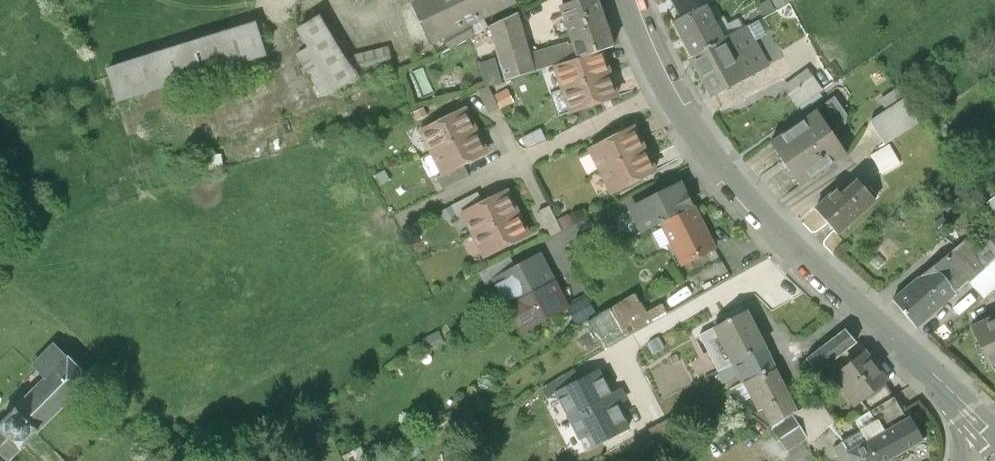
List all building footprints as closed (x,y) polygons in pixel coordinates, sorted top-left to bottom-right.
[(421,1),(415,4),(433,42),(444,37),(469,25),(515,2),(513,0),(420,0),(421,1)] [(571,31),(605,20),(599,0),(580,0),(562,6),(571,31)] [(682,18),(703,6),(713,0),(672,0),(682,18)] [(776,10),(794,0),(771,0),(776,10)] [(674,22),(692,55),(721,39),(703,6),(682,18),(674,22)] [(506,78),(536,70),(530,51),(518,11),(489,25),(500,58),(506,78)] [(613,45),(605,20),(571,31),(573,40),(579,56),(603,48),(613,45)] [(389,45),(341,56),(320,22),(299,35),(309,52),(298,59),(324,101),(330,97),(341,115),(373,95),(363,80),(396,72),(389,45)] [(475,37),(469,25),(444,37),(450,49),(475,37)] [(746,26),(721,39),(692,55),(713,93),(766,63),(746,26)] [(266,61),(255,27),(105,73),(115,107),(266,61)] [(554,64),(579,56),(573,40),(530,51),(536,70),(554,64)] [(554,64),(562,88),(611,72),(603,48),(579,56),(554,64)] [(500,58),(482,63),(488,83),(506,78),(500,58)] [(836,82),(821,63),(785,90),(800,110),(836,82)] [(619,97),(611,72),(562,88),(570,113),(619,97)] [(489,115),(500,109),(495,99),(490,89),(478,92),(489,115)] [(882,102),(889,112),(905,102),(898,91),(882,102)] [(509,92),(495,99),(500,109),(514,103),(509,92)] [(921,125),(905,102),(889,112),(872,124),(888,147),(890,146),(921,125)] [(424,130),(434,151),(477,131),(467,110),(424,130)] [(817,113),(772,144),(802,186),(846,155),(817,113)] [(595,146),(606,168),(646,147),(635,126),(595,146)] [(488,154),(477,131),(434,151),(445,174),(464,165),(488,154)] [(545,143),(540,134),(533,138),(537,147),(545,143)] [(900,163),(890,146),(888,147),(873,155),(883,172),(900,163)] [(657,169),(646,147),(606,168),(617,190),(657,169)] [(445,174),(437,177),(443,189),(469,177),(464,165),(445,174)] [(643,232),(663,222),(694,206),(682,182),(631,207),(643,232)] [(840,194),(820,212),(842,237),(879,203),(863,186),(847,201),(840,194)] [(465,212),(476,234),(519,213),(508,191),(481,204),(465,212)] [(459,215),(465,212),(481,204),(476,194),(454,204),(459,215)] [(539,210),(552,235),(563,230),(550,204),(539,210)] [(716,250),(694,206),(663,222),(685,265),(716,250)] [(574,222),(569,212),(559,217),(564,227),(574,222)] [(530,235),(519,213),(476,234),(486,256),(530,235)] [(946,302),(994,259),(994,237),(978,252),(968,241),(963,241),(923,276),(946,302)] [(667,250),(627,272),(638,292),(644,303),(684,280),(667,250)] [(495,278),(509,304),(551,282),(537,256),(495,278)] [(917,328),(946,302),(923,276),(894,301),(917,328)] [(565,308),(551,282),(509,304),(523,331),(565,308)] [(638,292),(598,314),(589,318),(605,347),(613,342),(628,334),(668,312),(663,302),(648,310),(644,303),(638,292)] [(580,324),(589,318),(598,314),(589,297),(571,307),(580,324)] [(749,308),(717,324),(735,361),(768,345),(749,308)] [(971,326),(990,368),(994,366),(994,316),(971,326)] [(719,370),(735,361),(717,324),(700,333),(719,370)] [(848,327),(807,359),(817,372),(858,340),(848,327)] [(778,364),(768,345),(735,361),(745,381),(778,364)] [(0,430),(0,453),(8,460),(90,380),(60,349),(39,369),(50,380),(0,430)] [(843,390),(855,406),(889,380),(867,351),(837,374),(847,387),(843,390)] [(821,376),(817,372),(807,359),(799,366),(812,383),(821,376)] [(800,408),(778,364),(745,381),(759,409),(764,407),(774,425),(793,413),(800,408)] [(613,400),(596,368),(555,390),(571,421),(613,400)] [(795,386),(807,403),(819,396),(806,378),(795,386)] [(800,408),(793,413),(806,437),(810,446),(835,422),(819,396),(807,403),(800,408)] [(872,411),(877,421),(882,430),(906,416),(896,397),(872,411)] [(629,431),(613,400),(571,421),(587,453),(629,431)] [(787,450),(806,437),(793,413),(774,425),(787,450)] [(675,414),(649,428),(656,441),(682,428),(675,414)] [(881,460),(885,460),(924,438),(910,414),(906,416),(882,430),(868,438),(881,460)] [(868,438),(882,430),(877,421),(845,439),(847,442),(844,444),(847,449),(868,438)] [(868,438),(847,449),(854,460),(881,460),(868,438)] [(847,449),(844,444),(834,449),(841,460),(854,460),(847,449)]
